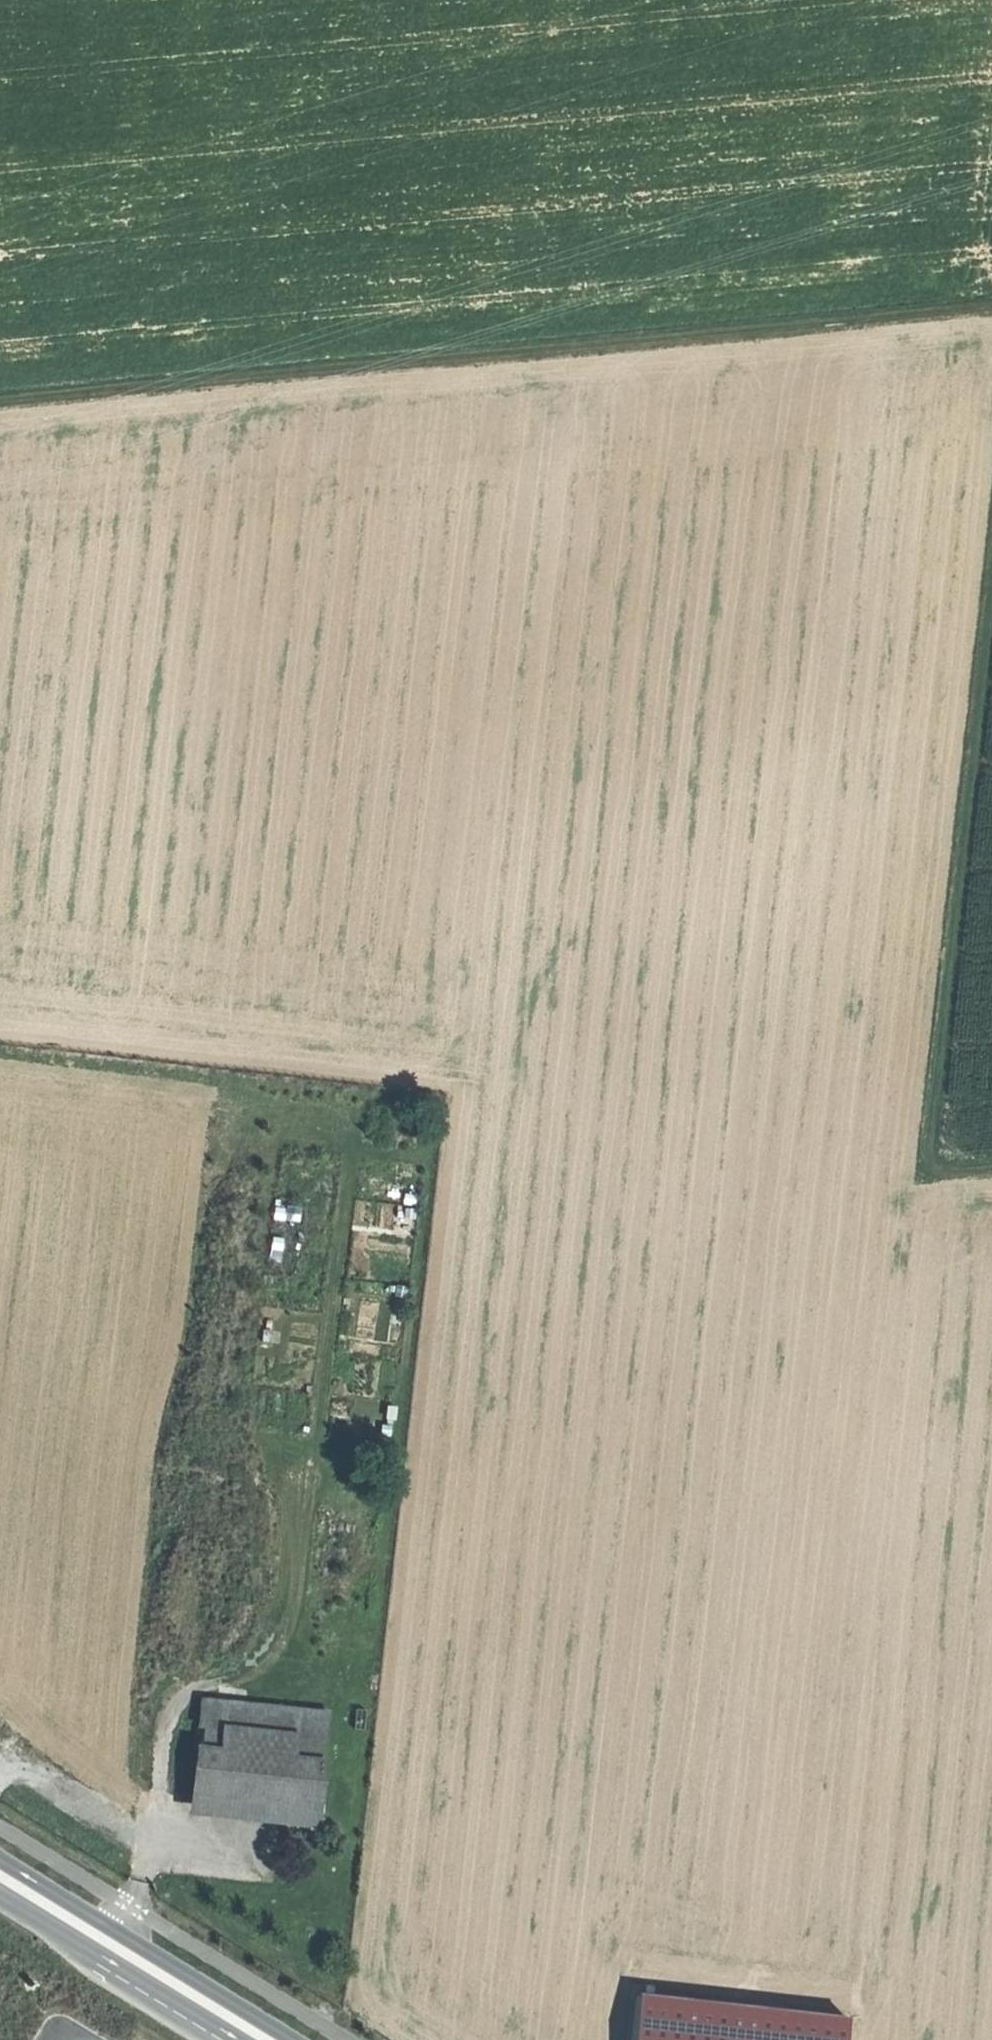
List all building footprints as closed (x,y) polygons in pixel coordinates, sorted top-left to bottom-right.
[(197,1736),(201,1736),(317,1747),(321,1748),(323,1725),(199,1713),(197,1736)] [(194,1759),(189,1804),(280,1813),(279,1830),(313,1833),(319,1771),(315,1771),(317,1747),(201,1736),(199,1760),(194,1759)] [(188,1821),(279,1830),(280,1813),(189,1804),(188,1821)] [(629,2039),(845,2039),(848,2014),(635,1989),(629,2039)]
